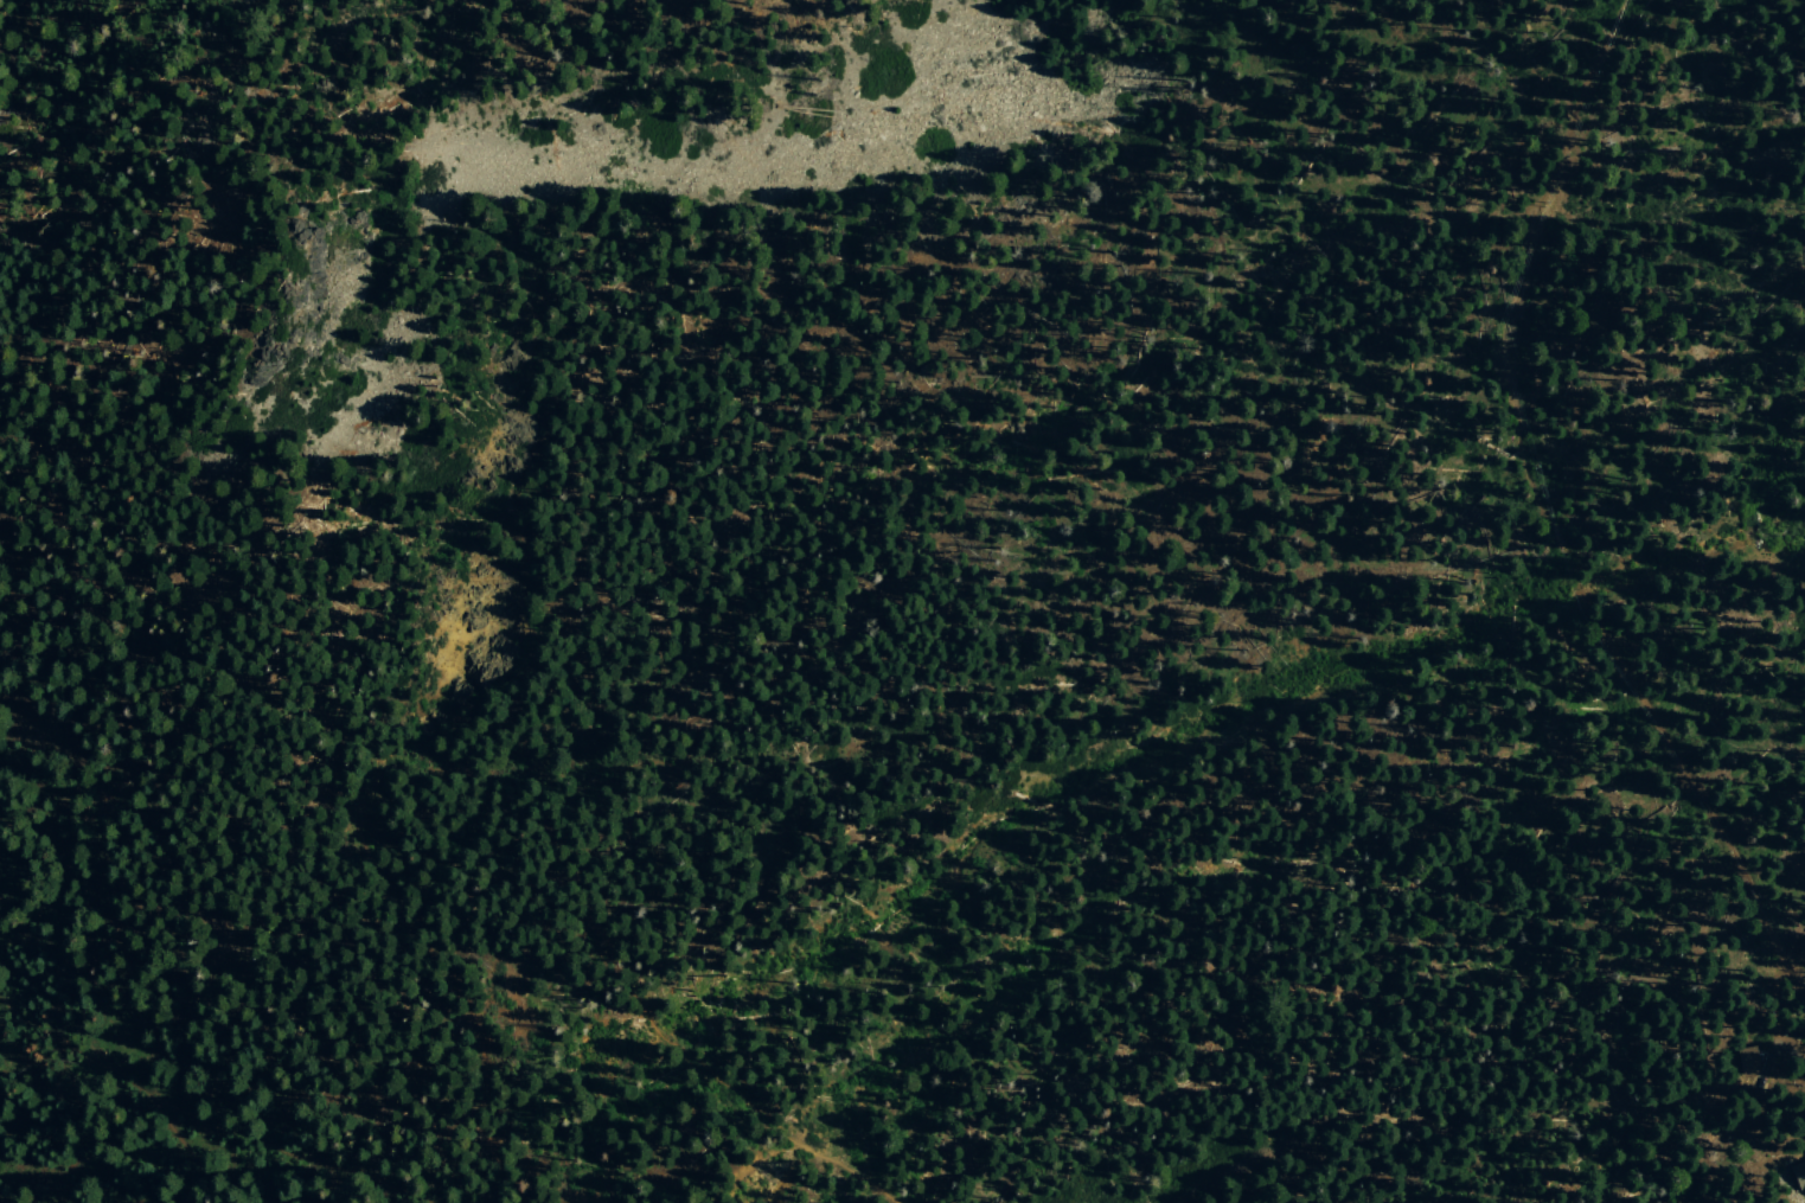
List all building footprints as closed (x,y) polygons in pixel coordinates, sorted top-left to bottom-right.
[(1804,1197),(1804,1161),(1792,1166),(1804,1197)]
